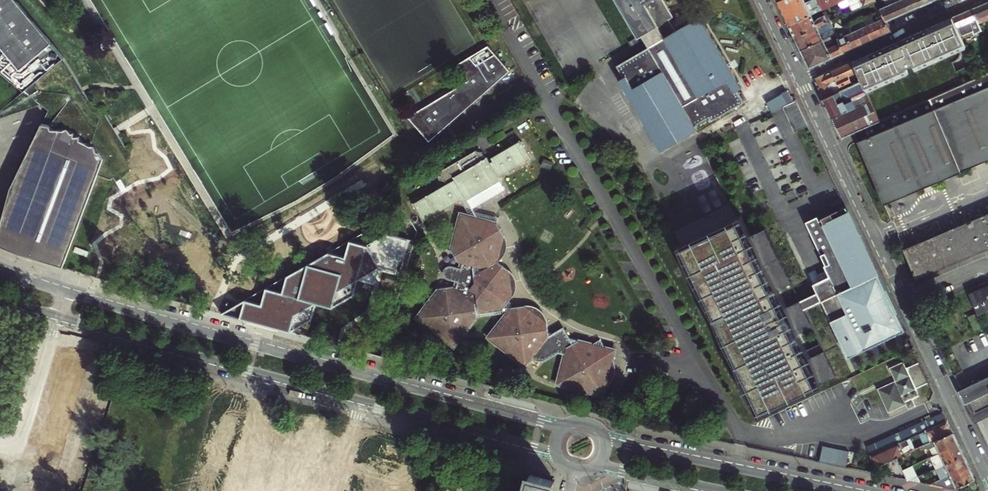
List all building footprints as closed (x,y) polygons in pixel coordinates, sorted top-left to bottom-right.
[(133,156),(126,143),(122,145),(116,134),(119,133),(117,129),(115,125),(112,127),(101,106),(96,109),(92,101),(89,103),(82,89),(65,58),(16,0),(0,0),(0,71),(22,90),(32,79),(56,109),(48,125),(41,124),(10,189),(0,224),(0,247),(18,255),(65,269),(71,251),(76,252),(77,247),(73,246),(96,175),(108,179),(113,177),(115,182),(117,180),(120,179),(117,175),(130,168),(126,160),(133,156)] [(638,39),(641,37),(648,49),(616,67),(623,78),(619,81),(660,151),(696,131),(694,127),(709,119),(711,122),(743,104),(736,92),(740,90),(735,81),(698,19),(675,33),(669,24),(666,18),(670,15),(662,0),(615,0),(638,39)] [(777,3),(779,8),(783,14),(788,25),(810,15),(822,9),(818,0),(811,0),(805,3),(804,0),(783,0),(777,3)] [(822,9),(838,2),(838,0),(818,0),(822,9)] [(875,0),(843,0),(838,2),(842,9),(849,5),(852,12),(872,3),(876,1),(875,0)] [(884,18),(885,20),(887,19),(893,16),(900,13),(907,11),(902,0),(880,0),(883,6),(881,7),(879,7),(882,13),(884,18)] [(907,11),(913,8),(919,6),(917,0),(902,0),(907,11)] [(973,10),(979,25),(987,21),(987,3),(985,4),(973,10)] [(954,18),(962,37),(973,32),(975,35),(982,31),(979,25),(973,10),(965,13),(954,18)] [(872,17),(881,35),(886,33),(890,31),(885,20),(884,18),(882,13),(872,17)] [(810,15),(788,25),(790,30),(794,38),(827,23),(824,15),(816,19),(814,22),(810,15)] [(863,22),(871,40),(876,38),(881,35),(872,17),(863,22)] [(867,56),(853,62),(858,73),(862,82),(866,90),(967,48),(962,37),(954,18),(944,23),(922,32),(907,39),(887,47),(867,56)] [(827,23),(794,38),(797,44),(800,50),(823,40),(834,35),(836,34),(830,22),(827,23)] [(854,26),(862,44),(867,42),(871,40),(863,22),(854,26)] [(844,30),(853,48),(858,46),(862,44),(854,26),(844,30)] [(834,35),(837,43),(842,53),(847,51),(853,48),(844,30),(836,34),(834,35)] [(823,40),(800,50),(804,60),(809,69),(842,53),(837,43),(827,48),(823,40)] [(469,80),(408,116),(430,141),(511,70),(488,45),(458,63),(469,80)] [(842,67),(833,71),(842,91),(853,86),(849,77),(858,73),(853,62),(842,67)] [(822,90),(826,98),(842,91),(833,71),(816,78),(822,90)] [(854,132),(860,147),(884,202),(987,158),(987,74),(879,120),(854,132)] [(842,136),(854,132),(879,120),(866,90),(862,82),(853,86),(842,91),(826,98),(824,99),(831,114),(842,136)] [(789,104),(795,101),(788,90),(783,93),(789,104)] [(785,106),(789,104),(783,93),(768,101),(773,112),(785,106)] [(789,104),(785,106),(797,131),(809,125),(797,100),(795,101),(789,104)] [(533,163),(522,146),(458,185),(417,210),(427,227),(464,206),(473,222),(461,229),(454,254),(463,268),(462,272),(456,271),(454,271),(451,272),(450,273),(448,276),(448,278),(449,280),(450,282),(452,284),(459,286),(458,290),(444,293),(428,314),(430,330),(452,346),(465,344),(474,332),(482,322),(507,316),(509,319),(499,332),(501,347),(523,362),(529,362),(534,365),(537,362),(539,363),(543,364),(546,364),(548,363),(550,363),(564,354),(569,356),(564,376),(571,387),(598,395),(612,386),(617,360),(606,340),(598,344),(574,339),(568,329),(557,336),(553,334),(551,324),(530,308),(519,310),(518,306),(514,305),(517,301),(513,274),(500,266),(507,240),(500,229),(502,223),(478,218),(476,214),(508,195),(502,186),(503,185),(501,183),(506,179),(533,163)] [(820,219),(819,216),(805,222),(830,275),(813,283),(816,291),(812,293),(799,299),(778,309),(774,301),(771,293),(769,289),(789,279),(764,230),(744,240),(736,223),(682,248),(755,408),(833,373),(819,342),(798,351),(790,334),(810,324),(802,307),(815,300),(820,298),(847,356),(864,347),(882,339),(904,328),(869,253),(846,204),(822,216),(823,218),(820,219)] [(916,277),(929,272),(969,255),(987,247),(987,213),(942,233),(903,249),(916,277)] [(404,275),(414,240),(388,233),(366,245),(349,240),(344,257),(329,252),(287,276),(282,293),(266,288),(261,305),(245,300),(221,314),(290,333),(294,316),(311,320),(315,303),(332,308),(336,291),(352,296),(356,280),(373,284),(378,268),(404,275)] [(973,293),(982,313),(987,310),(987,286),(985,287),(973,293)] [(352,296),(336,291),(332,308),(352,296)] [(977,312),(970,315),(976,330),(984,327),(977,312)] [(311,320),(294,316),(290,333),(311,320)] [(906,367),(903,360),(889,367),(893,376),(895,380),(877,388),(884,403),(888,411),(905,403),(908,408),(915,404),(912,397),(918,394),(917,392),(919,391),(916,386),(929,380),(924,370),(920,361),(906,367)] [(961,387),(976,420),(986,416),(987,415),(987,375),(961,387)] [(947,419),(943,411),(884,439),(866,448),(869,456),(905,439),(914,435),(947,419)] [(950,426),(947,419),(914,435),(917,442),(914,443),(916,448),(924,445),(953,431),(950,426)] [(956,437),(953,431),(924,445),(925,448),(929,446),(933,454),(939,451),(938,449),(948,445),(949,447),(958,443),(956,437)] [(905,439),(869,456),(875,467),(896,457),(902,455),(910,451),(905,439)] [(961,449),(958,443),(949,447),(948,445),(938,449),(939,451),(933,454),(930,455),(936,468),(964,454),(961,449)] [(823,447),(820,462),(846,468),(850,452),(823,447)] [(966,459),(964,454),(936,468),(941,478),(950,474),(950,472),(959,468),(960,471),(970,467),(966,459)] [(908,466),(902,455),(896,457),(902,469),(908,466)] [(908,466),(902,469),(907,480),(920,483),(917,477),(911,464),(908,466)] [(972,472),(970,467),(960,471),(959,468),(950,472),(950,474),(941,478),(928,485),(955,490),(954,488),(975,478),(972,472)] [(529,475),(525,490),(552,490),(554,482),(529,475)]
